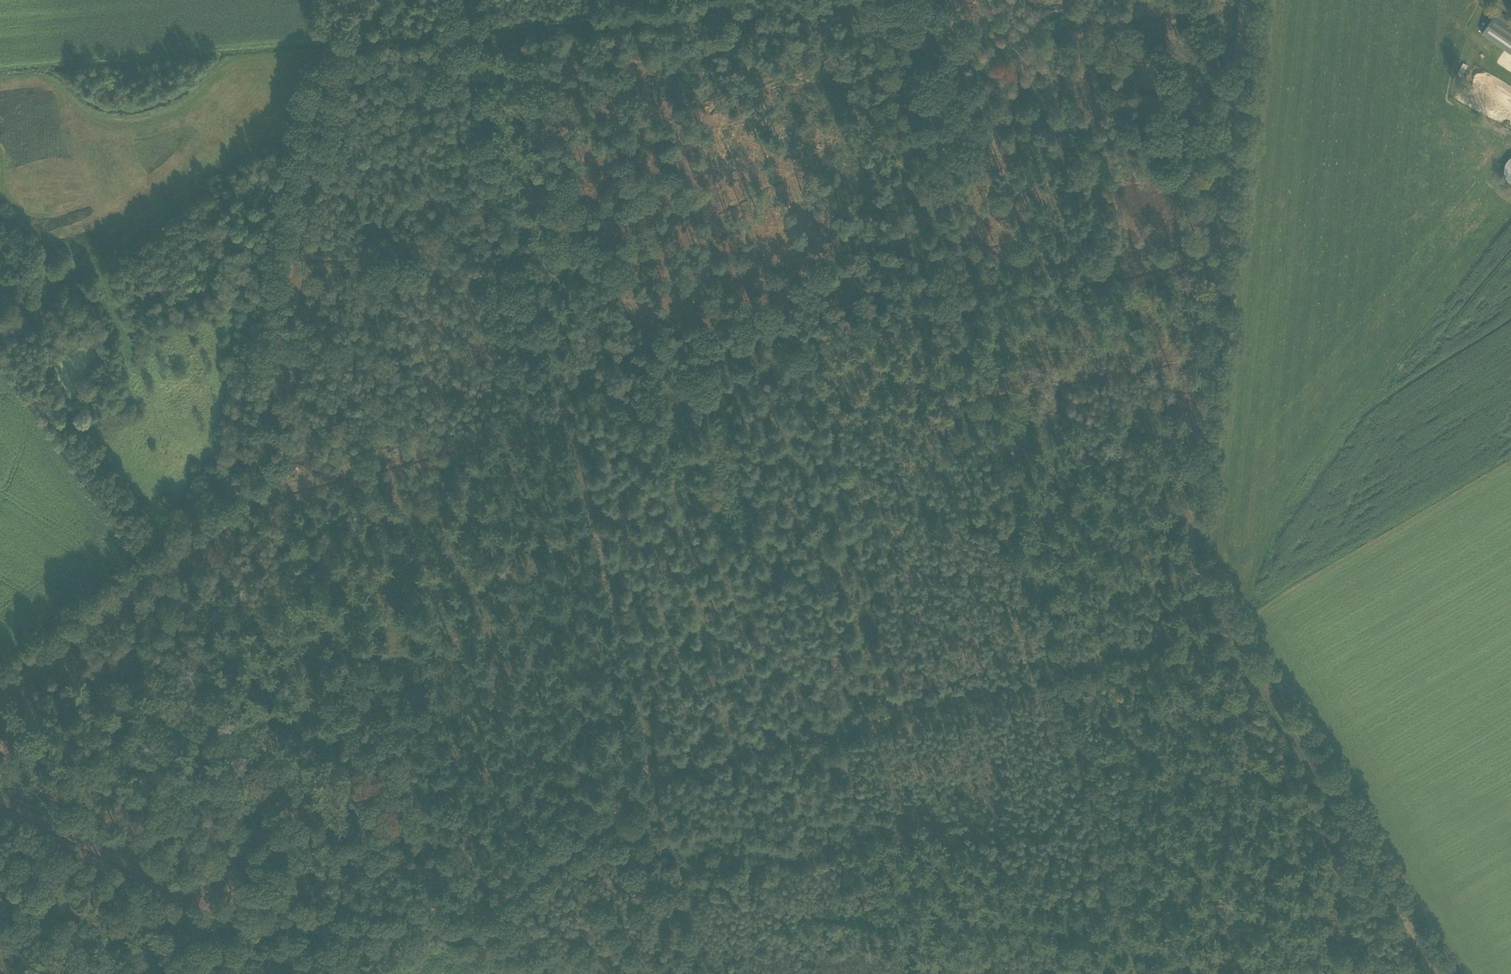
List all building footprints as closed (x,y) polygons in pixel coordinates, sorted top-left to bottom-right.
[(1481,33),(1510,53),(1510,20),(1497,10),(1481,33)]
